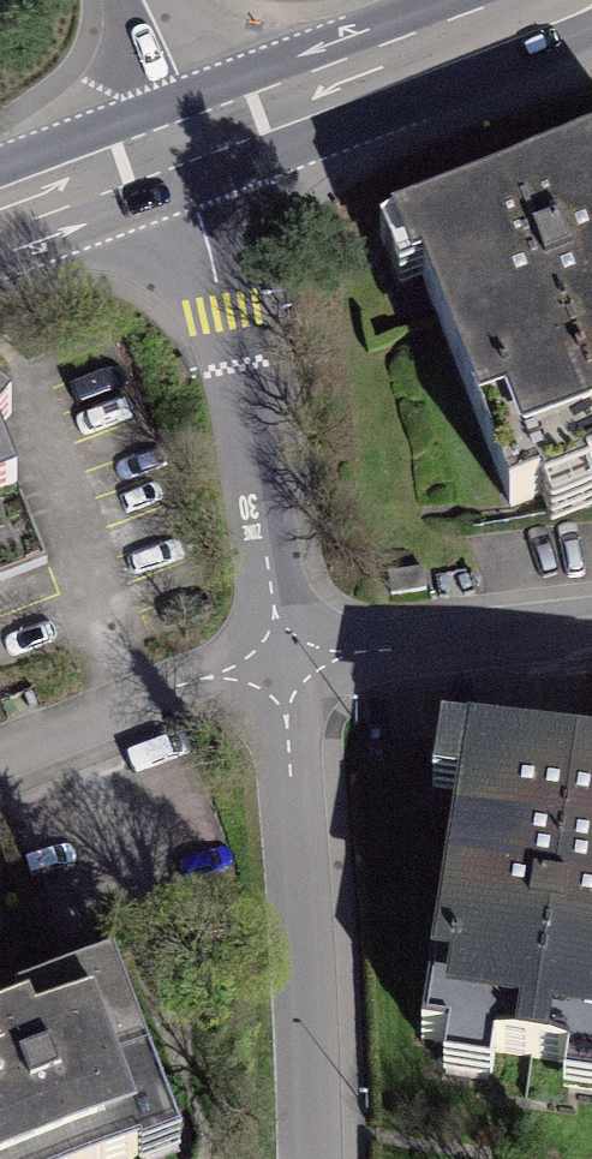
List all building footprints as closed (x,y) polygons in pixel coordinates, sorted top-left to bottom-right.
[(396,248),(414,300),(437,292),(518,518),(591,491),(591,178),(396,248)] [(32,508),(8,461),(27,434),(0,411),(0,519),(32,508)] [(446,747),(438,800),(467,805),(429,1047),(591,1072),(591,770),(446,747)] [(125,987),(0,1032),(0,1158),(188,1158),(125,987)]
